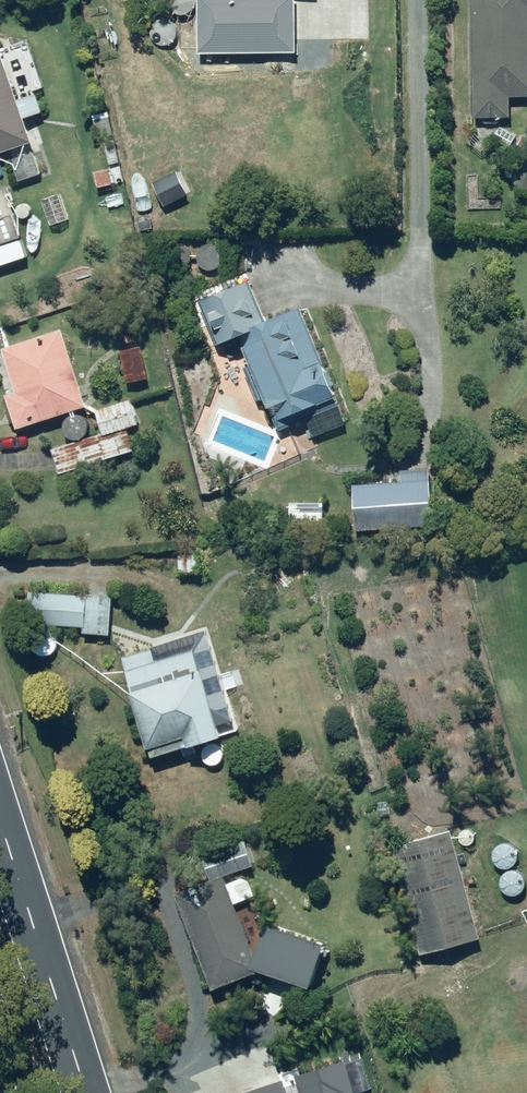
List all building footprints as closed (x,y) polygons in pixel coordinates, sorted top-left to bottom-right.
[(197,53),(294,51),(294,0),(196,0),(197,53)] [(472,118),(507,118),(507,97),(526,96),(526,0),(471,0),(472,118)] [(29,141),(21,119),(39,112),(32,93),(14,100),(0,59),(0,151),(29,141)] [(493,141),(508,149),(514,137),(499,129),(493,141)] [(512,153),(525,161),(526,158),(526,138),(522,135),(512,153)] [(104,141),(88,145),(91,157),(107,153),(104,141)] [(92,172),(96,187),(109,184),(105,168),(92,172)] [(0,193),(0,243),(18,237),(2,192),(0,193)] [(40,199),(49,226),(66,220),(57,193),(40,199)] [(214,345),(239,335),(242,345),(241,347),(276,428),(303,418),(312,437),(344,423),(332,396),(335,395),(298,309),(284,314),(263,320),(246,281),(197,302),(214,345)] [(114,323),(116,343),(136,341),(133,321),(114,323)] [(13,392),(3,395),(14,429),(84,406),(60,330),(0,349),(13,392)] [(139,347),(118,352),(125,382),(146,378),(139,347)] [(128,401),(94,411),(101,435),(135,424),(128,401)] [(57,475),(132,451),(125,428),(101,435),(100,433),(49,449),(57,475)] [(402,482),(350,485),(353,530),(430,526),(427,471),(401,472),(402,482)] [(322,503),(287,503),(287,526),(322,526),(322,503)] [(199,554),(180,555),(181,568),(200,567),(199,554)] [(26,594),(25,624),(83,626),(83,624),(109,625),(110,594),(83,594),(83,596),(26,594)] [(187,638),(119,658),(128,692),(127,692),(144,750),(182,738),(185,746),(216,737),(187,638)] [(447,832),(388,849),(418,956),(477,939),(447,832)] [(218,880),(168,900),(206,993),(255,974),(306,989),(319,944),(261,926),(250,961),(218,880)] [(297,1070),(305,1092),(358,1092),(356,1087),(371,1082),(360,1048),(297,1070)] [(227,1092),(291,1092),(284,1074),(227,1092)]
